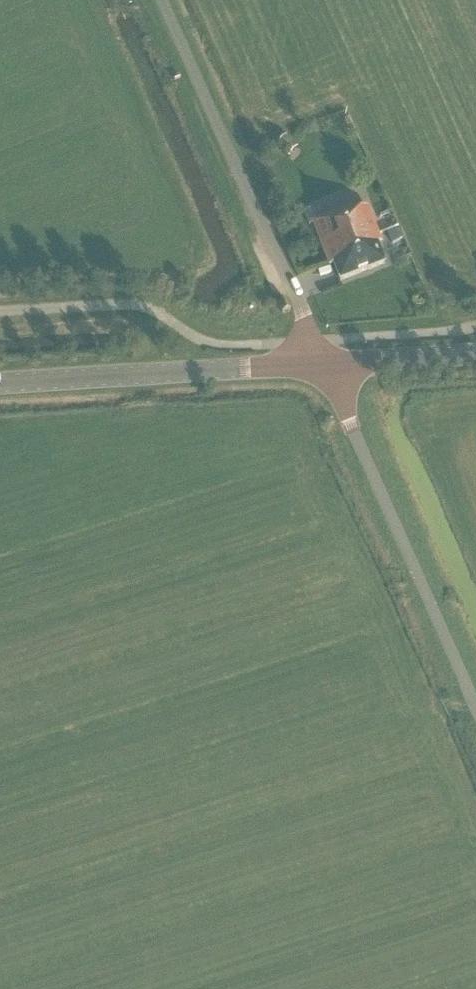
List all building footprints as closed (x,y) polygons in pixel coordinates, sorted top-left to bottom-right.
[(312,221),(325,254),(330,265),(335,264),(341,279),(383,263),(376,244),(380,242),(366,207),(352,212),(350,207),(312,221)]
